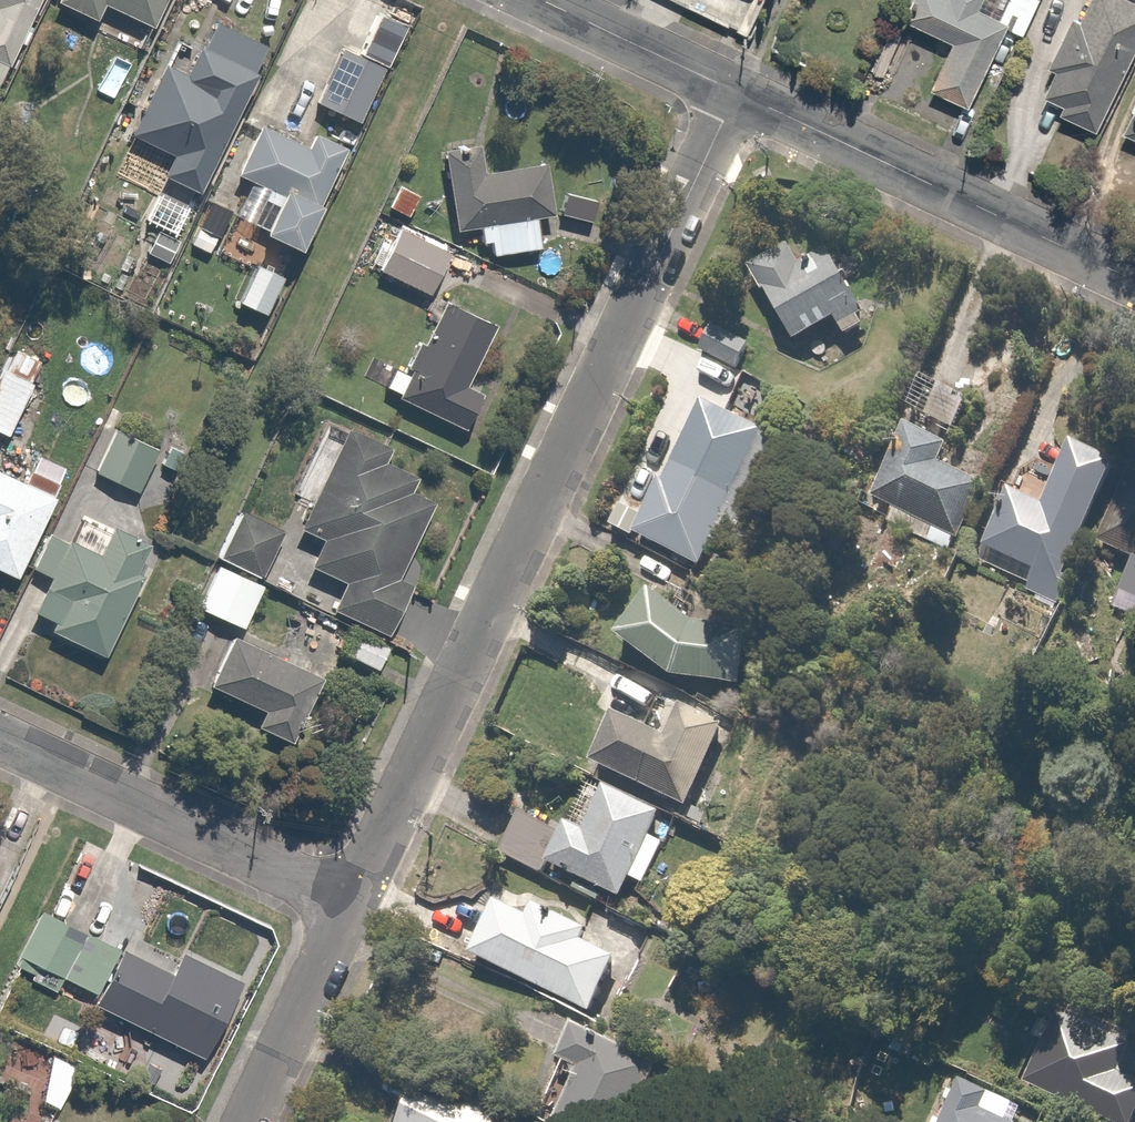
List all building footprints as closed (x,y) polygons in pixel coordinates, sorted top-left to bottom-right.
[(44,0),(0,0),(0,64),(12,70),(44,0)] [(170,0),(54,0),(53,3),(95,24),(104,6),(155,30),(170,0)] [(932,86),(968,104),(1007,23),(978,9),(983,0),(910,0),(902,17),(954,42),(932,86)] [(1134,54),(1134,0),(1085,0),(1077,18),(1068,15),(1044,69),(1053,69),(1041,96),(1058,104),(1052,118),(1097,138),(1134,54)] [(364,128),(417,23),(382,6),(357,55),(338,45),(310,101),(364,128)] [(275,50),(217,23),(190,79),(164,66),(129,139),(174,161),(164,181),(203,200),(275,50)] [(1118,132),(1134,140),(1134,98),(1118,132)] [(308,261),(357,158),(313,137),(308,147),(260,125),(237,174),(272,191),(251,234),(308,261)] [(551,167),(485,175),(482,145),(444,149),(454,235),(480,232),(482,247),(492,246),(494,258),(545,253),(541,219),(556,218),(551,167)] [(425,197),(402,184),(388,209),(411,222),(425,197)] [(453,255),(400,227),(377,272),(430,300),(453,255)] [(785,252),(752,273),(803,352),(871,309),(838,258),(803,280),(785,252)] [(290,281),(260,264),(236,305),(267,322),(290,281)] [(466,388),(495,326),(448,304),(430,343),(418,338),(401,373),(392,368),(381,391),(480,437),(496,403),(466,388)] [(754,345),(711,326),(699,356),(741,374),(754,345)] [(0,384),(0,435),(12,440),(31,398),(0,384)] [(976,408),(933,386),(875,500),(960,544),(987,491),(945,469),(976,408)] [(698,574),(767,428),(708,400),(639,546),(698,574)] [(163,452),(114,427),(92,472),(141,496),(163,452)] [(395,459),(346,436),(300,535),(324,546),(312,571),(343,586),(330,614),(350,623),(392,642),(417,588),(397,578),(438,490),(391,468),(395,459)] [(1058,607),(1124,468),(1076,445),(1046,508),(1013,492),(984,553),(1035,577),(1028,593),(1058,607)] [(67,486),(31,469),(25,483),(0,472),(0,575),(22,585),(67,486)] [(1104,545),(1134,562),(1134,489),(1104,545)] [(219,562),(265,585),(291,534),(245,511),(219,562)] [(102,663),(160,553),(90,516),(72,549),(50,538),(32,572),(52,583),(36,614),(56,625),(50,635),(102,663)] [(265,585),(219,562),(195,611),(241,634),(265,585)] [(654,601),(623,643),(679,684),(744,692),(750,643),(703,637),(654,601)] [(392,642),(350,623),(336,653),(378,673),(392,642)] [(328,679),(233,634),(208,687),(265,714),(256,733),(294,751),(328,679)] [(692,812),(728,728),(659,699),(646,731),(615,718),(593,769),(692,812)] [(516,817),(500,852),(622,907),(633,881),(645,887),(665,844),(655,839),(663,820),(589,787),(566,839),(516,817)] [(556,1023),(582,1035),(627,944),(540,902),(529,924),(501,911),(477,961),(565,1004),(556,1023)] [(43,906),(16,956),(217,1062),(258,985),(188,948),(174,975),(43,906)] [(1024,1083),(1095,1121),(1134,1121),(1134,1078),(1102,1060),(1104,1056),(1054,1028),(1024,1083)] [(2,1029),(0,1033),(0,1083),(36,1100),(67,1111),(84,1061),(53,1050),(52,1053),(2,1029)] [(584,1040),(580,1038),(561,1076),(579,1085),(561,1121),(643,1121),(664,1080),(584,1040)] [(970,1082),(945,1121),(1012,1121),(990,1109),(997,1098),(970,1082)] [(410,1121),(487,1121),(476,1110),(427,1086),(410,1121)]
